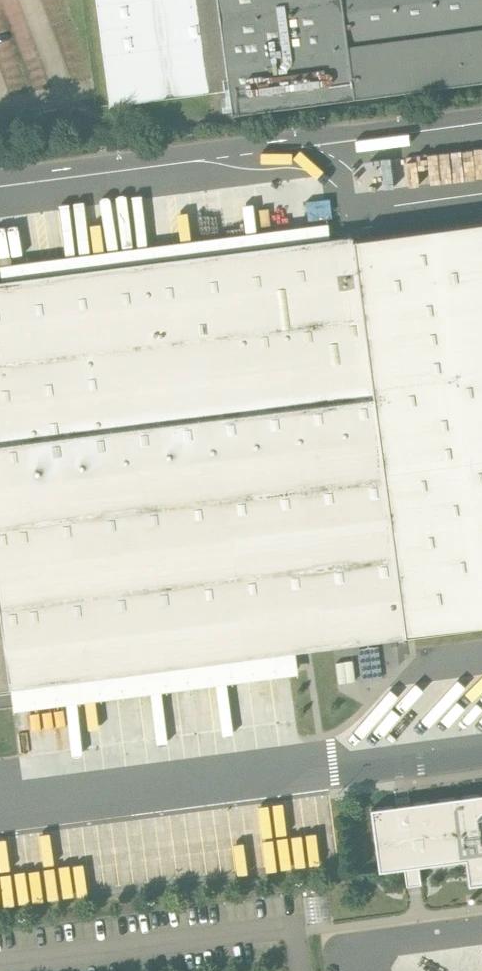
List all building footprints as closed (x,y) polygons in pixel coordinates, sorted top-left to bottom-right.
[(110,106),(229,90),(217,0),(96,0),(110,106)] [(229,90),(232,114),(354,98),(341,0),(217,0),(229,90)] [(354,98),(481,82),(481,0),(341,0),(354,98)] [(481,627),(481,224),(351,241),(350,236),(0,282),(0,690),(481,627)] [(371,810),(379,872),(404,869),(407,886),(414,885),(421,884),(419,867),(466,861),(469,887),(481,885),(481,795),(371,810)] [(214,881),(210,847),(195,849),(191,818),(0,839),(0,905),(214,881)]
